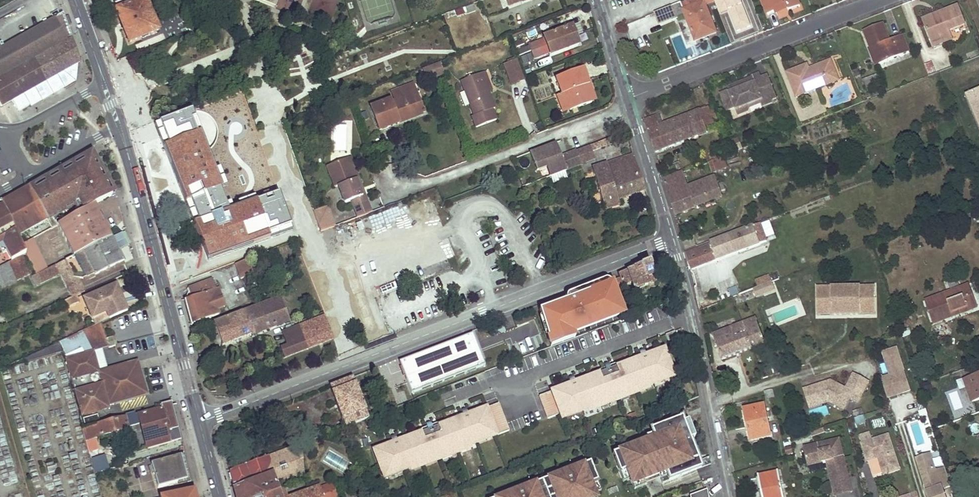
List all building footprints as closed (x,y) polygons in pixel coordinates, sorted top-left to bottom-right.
[(117,2),(118,8),(115,9),(129,41),(158,29),(146,0),(123,0),(117,2)] [(294,0),(278,0),(278,9),(294,10),(294,0)] [(308,9),(324,13),(326,6),(335,8),(337,0),(311,0),(308,9)] [(655,13),(659,23),(671,18),(685,13),(687,19),(695,40),(716,32),(705,2),(709,0),(687,0),(655,13)] [(719,14),(728,10),(737,31),(750,26),(740,0),(714,0),(719,14)] [(768,15),(776,11),(775,9),(786,4),(788,11),(800,6),(798,0),(762,0),(768,15)] [(775,9),(776,11),(777,15),(788,11),(786,4),(775,9)] [(958,6),(941,13),(943,20),(927,27),(934,48),(952,40),(949,31),(966,25),(958,6)] [(687,19),(685,13),(671,18),(672,21),(683,17),(684,20),(687,19)] [(941,13),(924,20),(927,27),(943,20),(941,13)] [(72,39),(63,14),(0,48),(0,78),(1,78),(24,65),(72,39)] [(883,23),(864,30),(871,48),(875,47),(881,64),(910,53),(904,35),(890,40),(883,23)] [(579,44),(572,26),(545,36),(545,38),(529,44),(535,59),(551,53),(551,55),(579,44)] [(80,62),(72,39),(24,65),(42,98),(73,81),(74,68),(73,66),(78,63),(80,62)] [(871,48),(870,48),(876,66),(881,64),(875,47),(871,48)] [(531,53),(520,56),(523,64),(533,60),(531,53)] [(512,85),(526,80),(518,59),(504,64),(512,85)] [(444,74),(440,62),(433,65),(437,76),(444,74)] [(807,66),(788,73),(797,96),(838,81),(831,62),(809,70),(807,66)] [(928,75),(936,73),(932,62),(925,64),(928,75)] [(77,82),(78,63),(73,66),(74,68),(73,81),(42,98),(30,105),(31,107),(77,82)] [(42,98),(24,65),(1,78),(13,100),(19,111),(30,105),(42,98)] [(437,76),(433,65),(423,68),(427,80),(437,76)] [(590,84),(584,67),(556,78),(561,94),(564,93),(570,111),(592,103),(586,86),(590,84)] [(485,72),(482,74),(489,92),(492,91),(485,72)] [(489,92),(482,74),(461,81),(474,116),(471,117),(475,128),(497,120),(493,109),(495,109),(489,92)] [(738,85),(729,88),(730,91),(722,95),(728,111),(737,107),(739,115),(750,111),(753,104),(762,100),(765,107),(773,103),(772,101),(777,99),(769,76),(762,79),(760,74),(753,77),(753,79),(746,81),(747,84),(738,87),(738,85)] [(874,76),(864,81),(868,92),(878,89),(874,76)] [(13,100),(1,78),(0,78),(0,104),(1,106),(13,100)] [(393,91),(396,101),(413,94),(418,92),(414,83),(393,91)] [(596,101),(590,84),(586,86),(592,103),(596,101)] [(966,95),(978,126),(978,90),(966,95)] [(425,113),(418,92),(413,94),(419,109),(410,113),(412,118),(425,113)] [(570,111),(564,93),(561,94),(560,95),(566,113),(570,111)] [(356,94),(351,96),(356,111),(362,109),(356,94)] [(419,109),(413,94),(396,101),(392,102),(391,99),(371,107),(379,130),(412,118),(410,113),(419,109)] [(713,106),(701,110),(707,129),(716,126),(714,122),(719,120),(713,106)] [(701,110),(691,114),(700,136),(709,133),(707,129),(701,110)] [(661,114),(656,116),(660,126),(665,124),(661,114)] [(691,114),(677,119),(686,141),(700,136),(691,114)] [(656,116),(645,120),(649,130),(658,127),(660,127),(660,126),(656,116)] [(660,127),(658,127),(666,149),(686,141),(677,119),(665,124),(660,126),(660,127)] [(351,124),(333,124),(333,150),(360,150),(360,134),(351,134),(351,124)] [(658,127),(649,130),(656,153),(666,149),(658,127)] [(206,260),(291,230),(278,193),(228,211),(201,134),(166,146),(206,260)] [(612,136),(591,144),(593,150),(614,142),(612,136)] [(556,141),(554,142),(557,150),(552,152),(555,158),(562,156),(556,141)] [(554,142),(530,151),(538,170),(548,166),(552,175),(581,163),(576,150),(562,156),(555,158),(552,152),(557,150),(554,142)] [(591,144),(576,150),(581,163),(596,158),(593,150),(591,144)] [(718,151),(709,154),(712,161),(721,157),(718,151)] [(115,193),(92,152),(29,187),(31,191),(90,157),(112,194),(115,193)] [(646,189),(635,155),(593,167),(605,209),(620,204),(619,198),(646,189)] [(351,156),(348,157),(362,195),(365,193),(351,156)] [(47,219),(76,203),(81,212),(95,204),(112,194),(90,157),(31,191),(47,219)] [(351,199),(354,207),(368,201),(365,193),(362,195),(348,157),(336,162),(341,175),(335,177),(339,188),(344,201),(351,199)] [(712,161),(710,162),(714,173),(727,168),(722,157),(721,157),(712,161)] [(341,175),(336,162),(326,165),(332,179),(335,177),(341,175)] [(684,172),(665,179),(676,215),(723,197),(716,176),(689,186),(684,172)] [(1,203),(16,236),(47,219),(31,191),(29,187),(1,203)] [(368,201),(354,207),(357,216),(372,210),(368,201)] [(1,203),(0,204),(0,240),(3,245),(11,262),(22,256),(25,254),(21,245),(16,236),(1,203)] [(81,212),(57,225),(59,231),(63,229),(99,210),(95,204),(81,212)] [(328,206),(314,211),(321,230),(335,225),(328,206)] [(105,223),(99,210),(63,229),(66,232),(61,234),(66,243),(70,241),(77,255),(112,238),(108,228),(104,230),(101,225),(105,223)] [(711,244),(686,254),(691,271),(767,241),(764,233),(760,224),(729,236),(728,235),(710,242),(711,244)] [(769,231),(764,233),(767,241),(772,240),(769,231)] [(129,245),(123,232),(112,238),(119,250),(129,245)] [(95,277),(125,262),(119,250),(112,238),(77,255),(62,262),(66,270),(59,274),(64,282),(74,277),(73,276),(76,274),(78,278),(84,279),(94,274),(95,277)] [(48,269),(33,239),(21,245),(25,254),(37,275),(48,269)] [(37,275),(25,254),(22,256),(31,274),(30,274),(32,277),(37,275)] [(670,268),(666,255),(656,259),(658,266),(664,270),(670,268)] [(0,267),(0,284),(1,286),(2,288),(30,274),(31,274),(22,256),(11,262),(0,267)] [(240,278),(254,273),(248,258),(234,263),(240,278)] [(658,280),(650,261),(604,279),(608,292),(633,282),(635,290),(650,284),(650,283),(658,280)] [(66,270),(62,262),(55,266),(59,274),(66,270)] [(59,274),(55,266),(48,269),(37,275),(32,277),(36,285),(59,274)] [(780,272),(771,276),(773,281),(782,278),(780,272)] [(78,278),(76,274),(73,276),(74,277),(64,282),(71,297),(76,295),(85,291),(78,278)] [(771,276),(739,287),(742,294),(773,281),(771,276)] [(216,287),(213,278),(189,288),(192,297),(216,287)] [(608,292),(604,279),(592,284),(597,296),(608,292)] [(128,311),(117,285),(85,299),(96,325),(128,311)] [(876,315),(876,285),(818,286),(818,315),(876,315)] [(970,285),(925,301),(933,323),(962,313),(961,309),(977,303),(970,285)] [(225,306),(218,287),(216,287),(192,297),(184,300),(191,325),(225,312),(223,307),(225,306)] [(581,302),(576,290),(560,296),(564,308),(581,302)] [(71,297),(65,300),(68,307),(79,302),(76,295),(71,297)] [(289,320),(281,298),(214,323),(222,345),(289,320)] [(80,325),(91,319),(82,302),(71,308),(80,325)] [(278,360),(334,339),(329,326),(326,317),(325,315),(299,325),(302,334),(285,341),(286,345),(280,347),(282,354),(276,356),(278,360)] [(756,318),(713,335),(722,360),(766,343),(756,318)] [(299,325),(281,332),(285,341),(302,334),(299,325)] [(898,325),(889,328),(891,334),(900,332),(898,325)] [(94,352),(88,330),(26,359),(27,362),(61,353),(64,352),(65,357),(66,360),(94,352)] [(675,332),(666,335),(669,343),(677,340),(675,332)] [(113,336),(106,338),(109,347),(116,345),(113,336)] [(565,387),(539,396),(548,419),(560,415),(562,419),(675,376),(665,350),(651,355),(653,358),(637,364),(635,361),(615,368),(617,372),(601,378),(600,374),(580,381),(582,385),(567,390),(565,387)] [(882,380),(886,393),(896,390),(898,396),(911,391),(898,350),(885,354),(892,377),(882,380)] [(139,369),(137,361),(99,371),(94,352),(66,360),(81,417),(109,409),(109,406),(143,396),(141,392),(135,371),(139,369)] [(651,355),(635,361),(637,364),(653,358),(651,355)] [(757,355),(740,355),(740,371),(757,371),(757,355)] [(615,368),(600,374),(601,378),(617,372),(615,368)] [(147,395),(139,369),(135,371),(141,392),(143,396),(147,395)] [(739,375),(741,388),(748,387),(746,374),(739,375)] [(850,399),(853,393),(858,396),(861,398),(870,382),(855,374),(847,390),(832,382),(804,390),(810,408),(830,402),(844,409),(850,399)] [(973,401),(978,399),(978,374),(965,380),(973,401)] [(369,418),(353,376),(330,385),(333,392),(332,392),(343,420),(344,420),(347,427),(369,418)] [(580,381),(565,387),(567,390),(582,385),(580,381)] [(896,390),(886,393),(888,399),(898,396),(896,390)] [(858,396),(853,393),(850,399),(855,402),(858,396)] [(161,405),(162,408),(135,415),(134,413),(125,416),(126,417),(128,427),(141,424),(145,441),(170,435),(169,432),(179,429),(176,418),(172,402),(161,405)] [(388,446),(374,451),(385,478),(510,431),(499,403),(474,413),(476,417),(460,423),(458,419),(439,426),(441,430),(425,436),(423,432),(404,440),(405,443),(389,449),(388,446)] [(765,405),(745,409),(751,440),(763,438),(761,434),(771,433),(765,405)] [(614,459),(619,472),(626,470),(630,480),(631,485),(643,480),(659,474),(657,469),(663,467),(669,480),(701,467),(698,460),(696,461),(692,451),(694,450),(689,438),(683,422),(688,420),(684,411),(669,416),(668,421),(650,428),(652,433),(654,437),(652,438),(654,442),(648,444),(646,440),(617,451),(619,457),(614,459)] [(474,413),(458,419),(460,423),(476,417),(474,413)] [(98,415),(84,420),(86,427),(100,423),(98,415)] [(863,416),(854,418),(856,425),(865,423),(863,416)] [(121,432),(129,430),(128,427),(126,417),(86,429),(86,427),(82,429),(89,454),(92,454),(91,452),(98,450),(95,439),(109,436),(110,440),(115,443),(120,441),(123,437),(121,432)] [(689,438),(694,437),(688,420),(683,422),(689,438)] [(439,426),(423,432),(425,436),(441,430),(439,426)] [(147,448),(181,439),(179,429),(169,432),(170,435),(145,441),(147,448)] [(870,430),(859,433),(867,458),(878,455),(883,472),(900,467),(888,432),(872,437),(870,430)] [(652,433),(644,436),(646,440),(648,444),(654,442),(652,438),(654,437),(652,433)] [(842,446),(840,439),(830,442),(831,449),(842,446)] [(404,440),(388,446),(389,449),(405,443),(404,440)] [(850,480),(842,446),(831,449),(830,442),(804,447),(808,466),(827,462),(832,484),(850,480)] [(302,443),(230,470),(237,496),(282,496),(279,489),(278,485),(305,475),(302,443)] [(920,464),(933,459),(931,454),(918,458),(920,464)] [(109,470),(104,456),(96,458),(91,460),(95,474),(109,470)] [(188,480),(181,456),(151,464),(158,488),(188,480)] [(920,464),(926,484),(924,485),(929,496),(947,496),(943,486),(942,487),(941,483),(942,480),(939,470),(936,471),(933,459),(920,464)] [(589,462),(563,473),(564,475),(558,478),(560,483),(558,484),(555,476),(500,496),(596,496),(594,493),(590,483),(597,481),(589,462)] [(128,488),(122,468),(118,469),(120,478),(117,479),(120,490),(121,489),(128,488)] [(951,484),(946,468),(939,470),(942,480),(941,483),(942,487),(943,486),(951,484)] [(619,472),(623,482),(630,480),(626,470),(619,472)] [(760,476),(764,496),(785,496),(780,471),(760,476)] [(563,473),(555,476),(558,484),(560,483),(558,478),(564,475),(563,473)] [(631,485),(634,490),(645,485),(643,480),(631,485)] [(834,496),(852,492),(850,480),(832,484),(834,496)] [(594,493),(600,491),(597,481),(590,483),(594,493)] [(333,483),(321,488),(319,487),(291,496),(339,496),(333,483)] [(284,488),(279,489),(282,496),(288,496),(284,488)]
